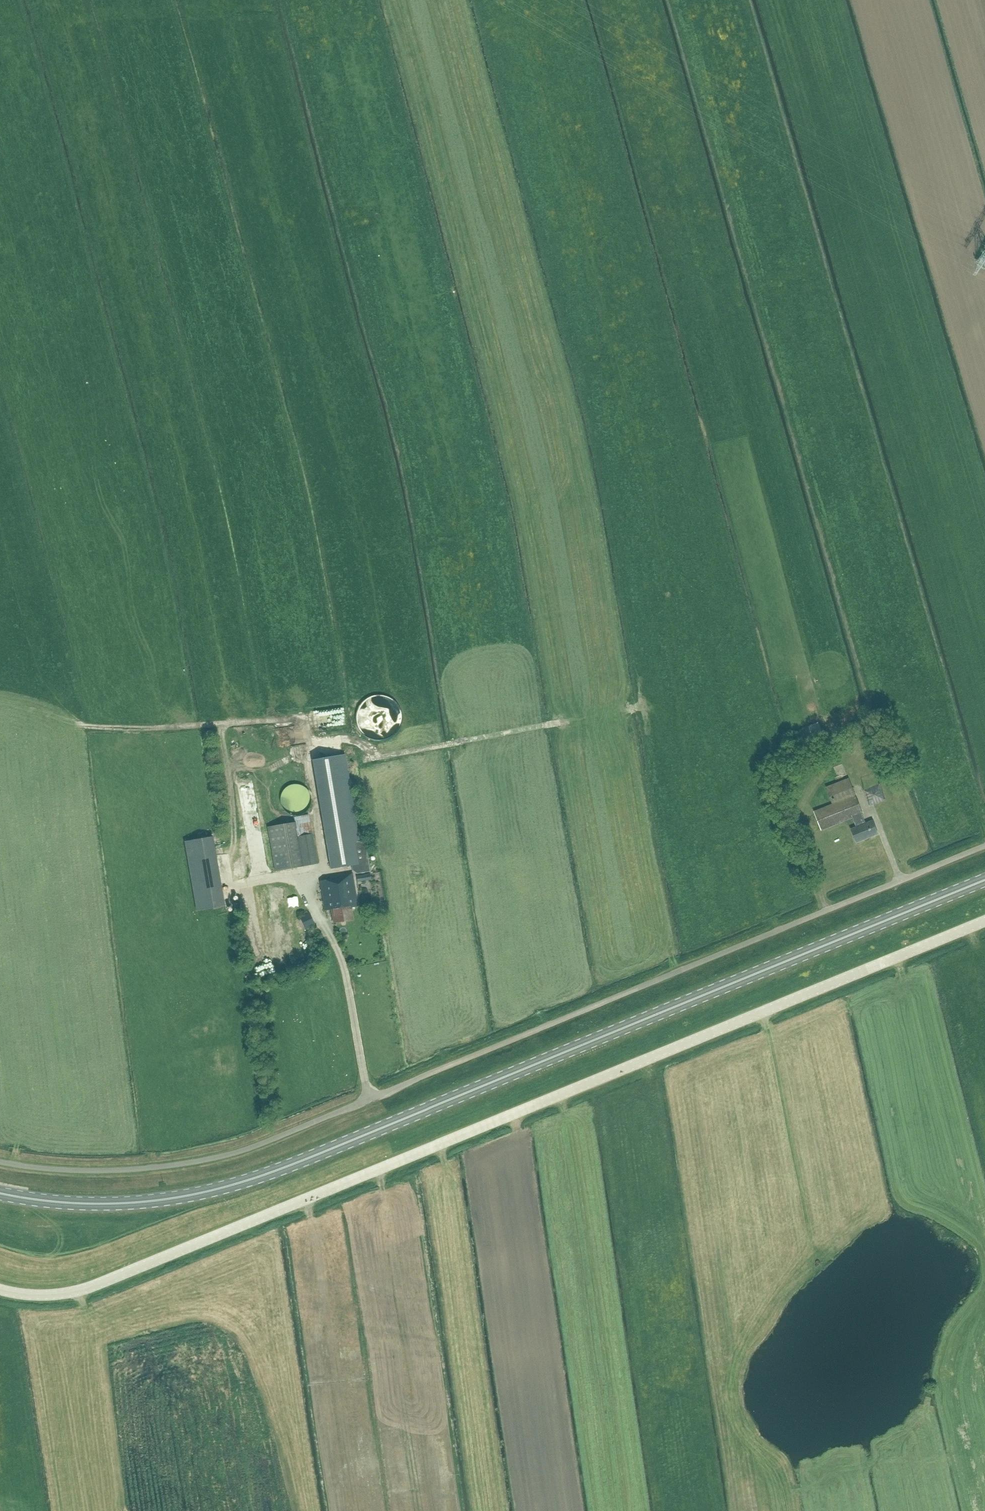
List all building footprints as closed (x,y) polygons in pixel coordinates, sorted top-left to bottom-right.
[(810,738),(820,733),(816,725),(806,731),(810,738)] [(323,838),(329,868),(351,865),(352,870),(356,873),(369,872),(364,841),(358,842),(349,790),(350,790),(344,754),(310,760),(323,838)] [(821,830),(852,818),(856,827),(851,829),(856,843),(878,834),(872,821),(865,824),(861,814),(862,814),(848,779),(826,788),(832,804),(814,812),(821,830)] [(880,790),(867,794),(871,807),(884,804),(880,790)] [(246,818),(248,826),(256,824),(253,816),(246,818)] [(311,818),(296,819),(297,840),(312,839),(311,818)] [(274,873),(318,868),(314,839),(297,841),(295,826),(268,829),(274,873)] [(212,836),(184,841),(196,911),(224,906),(212,836)] [(353,919),(351,907),(357,906),(352,873),(329,876),(329,879),(319,881),(323,911),(331,910),(333,922),(353,919)] [(282,889),(283,915),(289,915),(289,906),(293,905),(292,888),(282,889)] [(299,939),(288,940),(289,948),(299,947),(299,939)] [(270,949),(273,957),(285,953),(282,945),(270,949)] [(926,980),(919,982),(922,990),(929,987),(926,980)] [(112,1240),(99,1244),(101,1249),(114,1246),(112,1240)]
